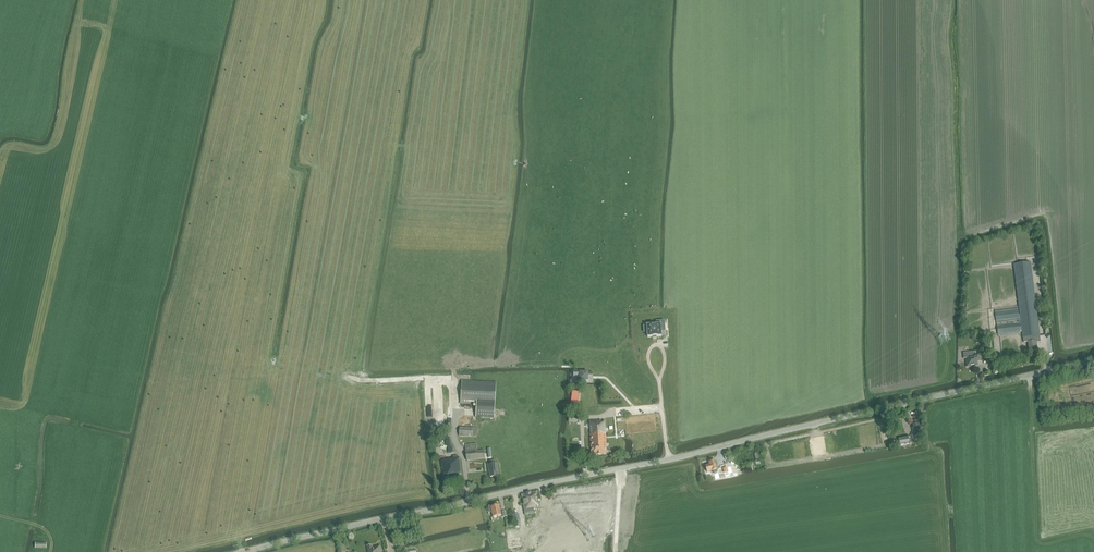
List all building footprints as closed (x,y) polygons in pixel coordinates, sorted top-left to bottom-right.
[(1040,342),(1030,263),(1014,264),(1024,343),(1028,342),(1029,352),(1038,351),(1037,343),(1038,342),(1040,342)] [(1019,319),(1018,310),(995,312),(996,321),(1019,319)] [(647,326),(647,332),(648,337),(661,336),(662,336),(662,335),(661,331),(665,331),(665,330),(665,320),(656,321),(657,324),(647,325),(647,326)] [(1020,323),(997,326),(998,335),(1021,332),(1020,323)] [(977,361),(980,361),(980,354),(977,354),(976,351),(964,353),(964,359),(966,358),(967,367),(978,366),(977,361)] [(591,380),(595,380),(595,378),(595,374),(591,374),(591,373),(584,373),(584,371),(582,371),(577,371),(577,373),(577,374),(577,378),(582,378),(582,381),(591,381),(591,380)] [(496,382),(462,380),(460,403),(476,404),(495,405),(496,382)] [(494,418),(495,405),(476,404),(476,417),(494,418)] [(601,421),(601,420),(589,421),(591,455),(607,454),(605,421),(601,421)] [(913,435),(908,438),(908,441),(911,439),(911,438),(914,437),(921,435),(919,420),(911,422),(913,435)] [(477,437),(477,428),(459,427),(459,436),(477,437)] [(908,438),(896,440),(897,446),(909,444),(908,441),(908,438)] [(477,450),(466,452),(467,461),(479,460),(479,459),(485,459),(484,450),(478,451),(478,450),(477,450)] [(447,460),(441,461),(443,481),(462,478),(460,458),(458,458),(458,456),(453,456),(453,458),(447,459),(447,460)] [(490,464),(488,464),(489,472),(490,477),(498,476),(497,463),(496,464),(495,460),(490,461),(490,464)] [(709,463),(710,466),(707,467),(708,472),(712,471),(713,474),(718,473),(715,461),(709,463)] [(552,511),(553,518),(549,519),(547,506),(540,507),(538,492),(522,494),(525,511),(531,551),(553,547),(550,524),(553,523),(554,529),(600,523),(597,505),(552,511)] [(491,513),(492,513),(493,517),(497,516),(498,518),(502,517),(499,505),(496,506),(495,505),(494,505),(489,506),(489,507),(489,508),(490,512),(490,513),(491,513)] [(519,528),(505,530),(507,540),(508,548),(509,548),(522,546),(520,538),(519,528)]
